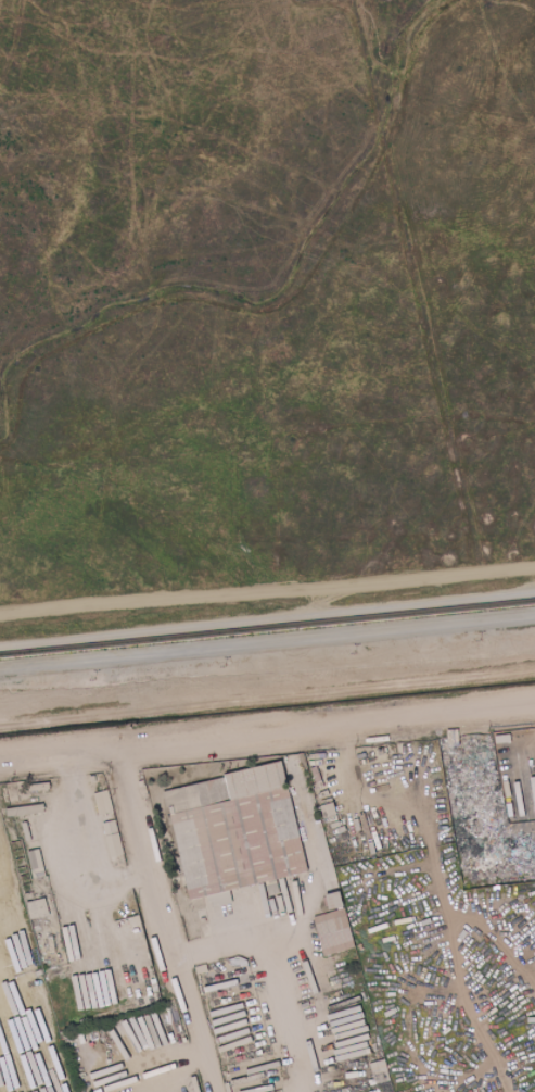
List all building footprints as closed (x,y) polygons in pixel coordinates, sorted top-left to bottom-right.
[(178,838),(302,839),(309,870),(277,878),(266,881),(230,890),(208,895),(191,899),(178,838)] [(277,878),(281,893),(270,895),(266,881),(277,878)] [(34,891),(44,889),(44,890),(50,888),(52,893),(53,893),(54,894),(53,894),(58,913),(51,915),(46,898),(28,902),(25,892),(34,891)] [(230,890),(233,902),(221,905),(220,903),(216,904),(215,900),(211,901),(208,895),(230,890)] [(331,909),(327,894),(341,891),(344,906),(331,909)] [(51,915),(33,919),(28,902),(46,898),(51,915)] [(138,904),(140,913),(106,921),(104,914),(138,904)] [(345,907),(356,946),(326,956),(315,917),(345,907)] [(99,1027),(102,1039),(93,1041),(90,1030),(99,1027)] [(66,1031),(67,1035),(84,1032),(87,1042),(81,1043),(81,1041),(74,1043),(72,1037),(64,1040),(62,1032),(66,1031)] [(386,1059),(391,1080),(377,1083),(371,1064),(386,1059)]
